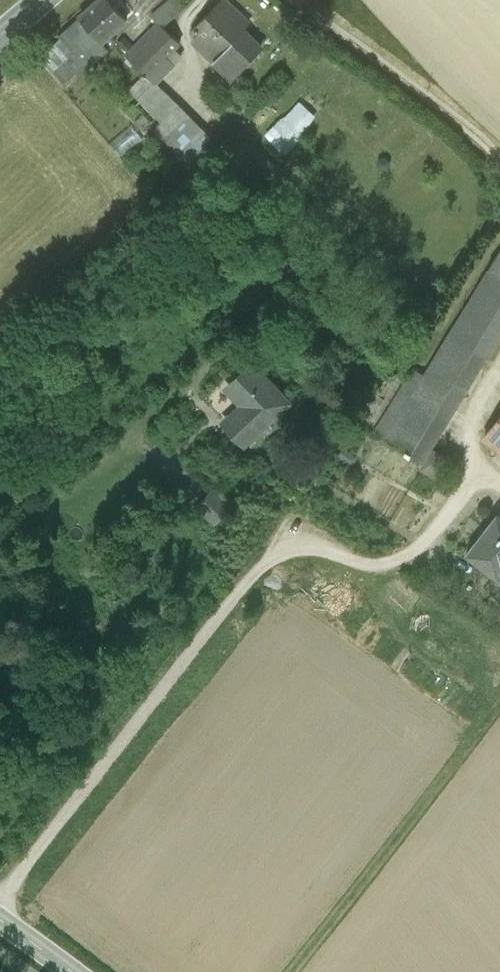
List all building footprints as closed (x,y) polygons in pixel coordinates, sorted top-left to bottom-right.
[(80,60),(101,42),(127,20),(109,0),(98,0),(59,35),(61,37),(41,55),(64,83),(76,73),(65,60),(74,52),(80,60)] [(157,23),(158,22),(163,27),(187,6),(182,0),(169,0),(151,16),(157,23)] [(204,51),(231,77),(261,47),(244,30),(245,29),(235,19),(240,14),(228,3),(223,8),(218,3),(190,32),(207,47),(204,51)] [(157,23),(125,56),(146,76),(162,61),(180,43),(163,27),(158,22),(157,23)] [(65,60),(76,73),(79,77),(109,51),(101,42),(80,60),(74,52),(65,60)] [(170,68),(162,61),(146,76),(134,88),(141,96),(137,99),(174,135),(166,143),(181,157),(189,150),(196,157),(213,140),(156,82),(170,68)] [(283,152),(318,118),(300,99),(265,133),(283,152)] [(422,462),(499,333),(499,255),(425,378),(413,370),(374,433),(422,462)] [(285,402),(251,366),(228,387),(245,404),(226,423),(243,442),(285,402)] [(484,438),(499,449),(499,417),(484,438)] [(447,461),(433,452),(424,467),(438,476),(447,461)] [(229,506),(213,491),(198,507),(214,522),(229,506)] [(498,514),(466,554),(498,577),(497,578),(499,581),(499,516),(498,514)]
